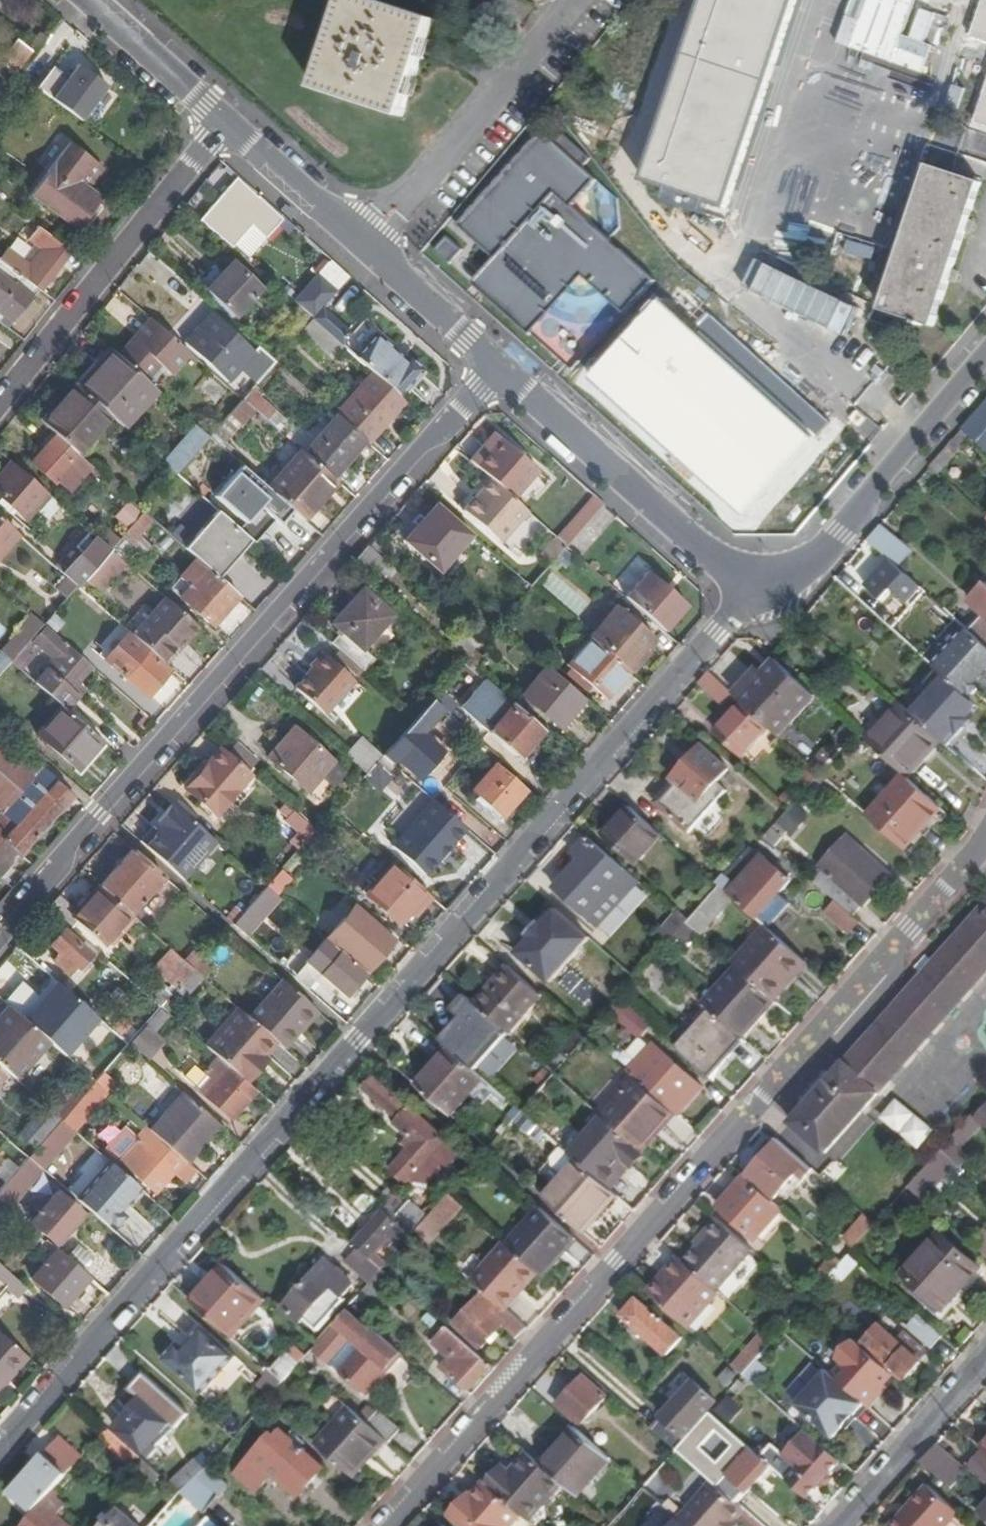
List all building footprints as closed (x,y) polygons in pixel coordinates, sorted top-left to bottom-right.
[(369,0),(344,0),(315,87),(402,117),(423,52),(434,21),(369,0)] [(798,0),(704,0),(644,182),(728,211),(798,0)] [(971,37),(985,43),(985,0),(983,0),(971,37)] [(69,35),(46,59),(65,76),(88,54),(69,35)] [(11,86),(17,78),(13,75),(30,52),(15,41),(0,61),(0,77),(11,86)] [(975,123),(985,127),(985,88),(975,123)] [(594,181),(539,133),(459,225),(504,265),(480,292),(525,331),(580,267),(628,308),(653,279),(571,207),(594,181)] [(29,197),(81,234),(94,218),(87,213),(97,198),(88,191),(102,171),(68,145),(29,197)] [(881,310),(915,321),(914,326),(920,327),(922,323),(933,327),(980,183),(928,166),(881,310)] [(277,213),(242,181),(205,223),(232,247),(250,226),(265,239),(282,220),(280,218),(281,217),(277,213)] [(0,258),(0,263),(38,290),(42,293),(61,267),(56,263),(66,249),(37,228),(27,241),(33,246),(21,262),(6,251),(0,258)] [(56,263),(61,267),(71,253),(66,249),(56,263)] [(294,301),(315,316),(348,272),(327,256),(294,301)] [(233,261),(206,290),(233,317),(261,288),(233,261)] [(13,324),(38,290),(0,263),(0,315),(13,324)] [(664,300),(592,380),(745,517),(818,437),(815,435),(828,420),(680,287),(666,302),(664,300)] [(302,331),(313,319),(305,311),(289,329),(297,337),(302,331)] [(354,356),(374,373),(399,395),(422,369),(407,355),(365,318),(341,344),(342,345),(354,356)] [(331,358),(342,345),(341,344),(313,319),(302,331),(331,358)] [(117,358),(143,380),(159,364),(169,375),(189,353),(151,320),(117,358)] [(242,372),(256,384),(275,362),(257,347),(253,351),(226,327),(223,324),(196,354),(229,385),(242,372)] [(80,391),(110,417),(122,428),(155,391),(143,380),(117,358),(109,350),(98,364),(101,368),(80,391)] [(374,373),(336,417),(364,441),(367,444),(405,400),(403,399),(399,395),(374,373)] [(74,386),(41,423),(55,436),(76,455),(110,417),(80,391),(74,386)] [(242,400),(256,412),(264,401),(251,389),(242,400)] [(256,412),(242,400),(228,415),(242,428),(256,412)] [(985,452),(985,400),(961,430),(985,452)] [(336,417),(303,454),(332,478),(364,441),(336,417)] [(163,464),(176,475),(209,438),(196,426),(163,464)] [(480,444),(467,459),(487,476),(510,497),(514,492),(530,474),(534,469),(495,434),(485,447),(480,444)] [(68,494),(91,467),(76,455),(55,436),(29,464),(53,485),(55,482),(68,494)] [(269,490),(273,493),(287,506),(300,517),(318,496),(321,497),(335,481),(332,478),(303,454),(302,452),(269,490)] [(11,464),(0,477),(0,496),(23,517),(45,493),(11,464)] [(233,474),(214,495),(246,523),(259,508),(272,519),(275,521),(287,506),(273,493),(265,502),(233,474)] [(502,545),(530,514),(510,497),(487,476),(459,507),(502,545)] [(322,536),(300,517),(287,506),(275,521),(272,519),(258,534),(246,523),(214,495),(200,483),(200,484),(193,491),(278,565),(293,548),(304,557),(322,536)] [(558,539),(566,546),(602,505),(595,498),(558,539)] [(125,526),(139,510),(126,499),(112,515),(125,526)] [(470,533),(436,503),(402,542),(436,572),(470,533)] [(142,513),(122,536),(132,544),(152,522),(142,513)] [(18,536),(0,521),(0,556),(18,536)] [(868,541),(892,562),(903,549),(904,550),(907,546),(882,524),(868,541)] [(102,541),(110,549),(117,541),(109,533),(102,541)] [(558,539),(553,534),(537,552),(550,564),(566,546),(558,539)] [(384,542),(377,536),(352,563),(377,585),(392,568),(374,553),(384,542)] [(95,538),(61,575),(66,579),(76,588),(83,580),(109,550),(95,538)] [(132,553),(117,541),(110,549),(109,550),(124,563),(132,553)] [(868,541),(860,550),(869,558),(872,556),(883,566),(866,587),(883,602),(892,591),(907,604),(921,588),(899,569),(892,562),(868,541)] [(903,549),(892,562),(899,569),(913,552),(907,546),(904,550),(903,549)] [(109,550),(83,580),(98,593),(124,563),(109,550)] [(236,597),(197,562),(181,579),(191,589),(181,599),(210,627),(236,597)] [(663,631),(686,605),(646,571),(624,597),(663,631)] [(508,592),(518,601),(530,586),(521,578),(508,592)] [(55,591),(65,600),(76,588),(66,579),(55,591)] [(969,604),(983,617),(970,632),(985,646),(985,584),(969,604)] [(330,643),(363,673),(375,659),(363,648),(391,616),(362,590),(330,625),(339,633),(330,643)] [(142,620),(129,634),(134,640),(159,662),(173,647),(180,639),(184,642),(197,628),(162,597),(142,620)] [(588,637),(590,639),(627,671),(644,650),(654,639),(615,605),(588,637)] [(923,656),(971,700),(983,688),(979,684),(985,676),(985,646),(970,632),(956,620),(923,656)] [(60,707),(64,710),(82,691),(68,677),(83,661),(43,626),(28,642),(10,663),(20,672),(39,650),(52,662),(33,683),(60,707)] [(10,663),(28,642),(18,633),(0,652),(0,654),(10,663)] [(180,639),(173,647),(176,651),(184,642),(180,639)] [(605,699),(628,672),(627,671),(590,639),(567,665),(605,699)] [(159,662),(134,640),(111,666),(146,697),(170,671),(159,662)] [(647,652),(644,650),(627,671),(628,672),(629,673),(647,652)] [(481,660),(472,652),(464,662),(473,670),(481,660)] [(309,663),(284,692),(312,717),(349,677),(322,654),(312,666),(309,663)] [(764,670),(738,699),(742,702),(769,727),(774,732),(786,719),(812,691),(775,658),(764,670)] [(733,690),(742,679),(721,660),(711,671),(733,690)] [(759,665),(732,694),(738,699),(764,670),(759,665)] [(584,700),(544,666),(519,695),(558,729),(584,700)] [(709,673),(700,683),(719,700),(728,690),(709,673)] [(540,730),(484,679),(460,707),(516,757),(540,730)] [(431,699),(414,718),(411,721),(423,732),(442,709),(431,699)] [(769,727),(742,702),(716,732),(743,756),(769,727)] [(899,704),(866,741),(905,776),(907,778),(940,741),(899,704)] [(75,770),(100,742),(64,710),(60,707),(35,734),(75,770)] [(462,727),(449,715),(441,725),(454,736),(462,727)] [(774,732),(780,737),(792,725),(786,719),(774,732)] [(381,755),(394,766),(397,762),(418,780),(442,752),(419,733),(417,735),(406,727),(381,755)] [(266,758),(305,792),(331,763),(293,728),(266,758)] [(360,738),(344,756),(364,774),(380,756),(360,738)] [(40,768),(34,775),(0,744),(0,811),(3,813),(0,816),(0,877),(1,878),(73,797),(40,768)] [(701,748),(672,781),(675,783),(655,804),(687,832),(724,791),(716,783),(727,770),(701,748)] [(217,752),(183,791),(212,816),(246,778),(217,752)] [(494,765),(472,791),(501,817),(523,791),(494,765)] [(376,766),(366,776),(378,786),(387,776),(376,766)] [(905,776),(868,816),(905,850),(942,809),(907,778),(905,776)] [(182,879),(214,846),(154,789),(122,822),(182,879)] [(463,828),(431,800),(391,847),(424,875),(463,828)] [(636,864),(662,835),(629,805),(602,836),(636,864)] [(306,840),(314,831),(293,813),(285,822),(306,840)] [(780,819),(764,837),(770,842),(786,824),(780,819)] [(624,869),(588,837),(573,855),(580,861),(556,888),(585,913),(595,902),(611,883),(624,869)] [(847,839),(810,879),(836,902),(852,917),(889,875),(847,839)] [(129,914),(162,876),(132,850),(99,887),(129,914)] [(732,881),(724,874),(715,884),(719,887),(732,899),(756,919),(778,895),(790,881),(762,857),(736,888),(730,883),(732,881)] [(429,897),(392,865),(365,895),(397,924),(408,911),(414,915),(429,897)] [(265,887),(274,895),(285,881),(277,874),(265,887)] [(265,887),(255,878),(248,886),(251,888),(225,918),(233,924),(265,887)] [(621,893),(611,883),(595,902),(605,911),(621,893)] [(99,887),(75,913),(58,898),(48,909),(67,926),(70,929),(80,917),(90,926),(85,932),(101,946),(129,914),(99,887)] [(265,887),(233,924),(241,932),(274,895),(265,887)] [(698,934),(717,951),(724,943),(707,928),(732,899),(719,887),(686,924),(698,934)] [(788,904),(778,895),(756,919),(765,926),(766,928),(788,904)] [(852,917),(836,902),(825,914),(848,935),(859,923),(852,917)] [(953,940),(791,1123),(827,1155),(985,973),(985,903),(953,940)] [(515,945),(552,981),(591,941),(554,905),(515,945)] [(354,907),(343,918),(357,931),(361,928),(358,925),(365,916),(354,907)] [(669,944),(675,937),(686,924),(675,914),(658,934),(669,944)] [(324,939),(340,953),(364,973),(382,952),(374,945),(378,940),(374,937),(381,929),(365,916),(358,925),(361,928),(357,931),(343,918),(324,939)] [(686,924),(675,937),(687,947),(698,934),(686,924)] [(99,955),(70,929),(67,926),(62,932),(88,954),(76,969),(82,974),(99,955)] [(774,1000),(806,962),(766,928),(765,926),(732,964),(737,968),(774,1000)] [(393,940),(381,929),(374,937),(378,940),(374,945),(382,952),(393,940)] [(88,954),(62,932),(62,931),(49,946),(58,954),(51,962),(66,975),(73,967),(75,969),(76,969),(88,954)] [(508,967),(518,976),(530,962),(507,943),(495,956),(508,967)] [(193,949),(182,960),(193,970),(204,959),(193,949)] [(179,987),(193,970),(182,960),(170,950),(155,966),(179,987)] [(344,995),(364,973),(340,953),(321,975),(344,995)] [(557,982),(582,1005),(583,1003),(609,975),(583,953),(557,982)] [(653,962),(643,974),(660,988),(670,977),(653,962)] [(480,1009),(510,1035),(543,998),(518,976),(508,967),(494,983),(500,988),(480,1009)] [(741,1039),(774,1000),(737,968),(703,1005),(711,1012),(741,1039)] [(583,1003),(582,1005),(587,1009),(614,979),(609,975),(583,1003)] [(22,1021),(32,1009),(0,981),(0,1001),(7,1007),(22,1021)] [(273,1040),(278,1045),(294,1026),(299,1031),(316,1012),(281,981),(248,1019),(273,1040)] [(500,988),(494,983),(475,1004),(480,1009),(500,988)] [(638,1038),(649,1026),(620,1000),(608,1013),(638,1038)] [(46,1042),(22,1021),(7,1007),(0,1015),(0,1068),(14,1080),(46,1042)] [(169,1016),(160,1008),(144,1026),(152,1034),(169,1016)] [(237,1009),(204,1047),(217,1059),(244,1084),(257,1068),(252,1064),(258,1057),(273,1040),(248,1019),(237,1009)] [(678,1051),(709,1079),(743,1040),(741,1039),(711,1012),(678,1051)] [(152,1034),(144,1026),(126,1046),(145,1062),(162,1042),(152,1034)] [(579,1029),(545,1066),(554,1074),(587,1037),(579,1029)] [(628,1073),(635,1079),(672,1112),(678,1117),(702,1089),(652,1046),(628,1073)] [(415,1086),(450,1117),(484,1080),(449,1049),(415,1086)] [(263,1061),(258,1057),(252,1064),(257,1068),(263,1061)] [(215,1084),(204,1096),(203,1098),(227,1118),(252,1090),(244,1084),(217,1059),(204,1074),(209,1078),(215,1084)] [(9,1082),(0,1074),(0,1092),(9,1082)] [(215,1084),(209,1078),(198,1091),(204,1096),(215,1084)] [(373,1078),(363,1090),(398,1120),(395,1124),(415,1142),(391,1170),(408,1183),(409,1182),(413,1186),(428,1188),(460,1153),(373,1078)] [(672,1112),(635,1079),(628,1087),(617,1078),(591,1107),(592,1108),(606,1120),(635,1146),(654,1124),(658,1128),(672,1112)] [(72,1108),(93,1084),(88,1079),(66,1103),(72,1108)] [(74,1133),(106,1095),(93,1084),(72,1108),(61,1121),(74,1133)] [(186,1164),(218,1127),(185,1098),(152,1135),(179,1158),(186,1164)] [(880,1118),(919,1150),(936,1130),(897,1098),(880,1118)] [(985,1099),(941,1150),(957,1164),(959,1166),(966,1159),(962,1156),(965,1153),(961,1150),(983,1125),(985,1128),(985,1100),(985,1099)] [(66,1103),(55,1116),(61,1121),(72,1108),(66,1103)] [(55,1116),(44,1107),(19,1134),(35,1149),(61,1121),(55,1116)] [(520,1113),(511,1123),(523,1134),(533,1123),(520,1113)] [(577,1163),(603,1186),(625,1162),(630,1166),(642,1152),(639,1149),(635,1146),(606,1120),(572,1158),(577,1163)] [(28,1159),(41,1170),(74,1133),(61,1121),(28,1159)] [(654,1124),(635,1146),(639,1149),(658,1128),(654,1124)] [(118,1160),(152,1189),(160,1178),(165,1182),(173,1173),(169,1169),(179,1158),(152,1135),(144,1128),(118,1160)] [(743,1177),(772,1201),(796,1174),(802,1180),(811,1170),(776,1139),(756,1163),(754,1164),(743,1177)] [(919,1175),(930,1184),(936,1188),(957,1164),(941,1150),(919,1175)] [(186,1184),(196,1173),(186,1164),(179,1158),(169,1169),(173,1173),(186,1184)] [(28,1159),(11,1178),(24,1190),(41,1170),(28,1159)] [(625,1162),(603,1186),(610,1192),(632,1167),(630,1166),(625,1162)] [(544,1200),(584,1235),(617,1198),(610,1192),(603,1186),(577,1163),(544,1200)] [(123,1195),(133,1184),(120,1173),(111,1184),(123,1195)] [(930,1184),(919,1175),(907,1188),(918,1198),(930,1184)] [(756,1240),(782,1210),(772,1201),(743,1177),(718,1207),(756,1240)] [(156,1193),(165,1182),(160,1178),(152,1189),(156,1193)] [(55,1192),(27,1224),(52,1247),(81,1214),(55,1192)] [(435,1245),(462,1206),(445,1194),(418,1233),(435,1245)] [(402,1221),(415,1232),(428,1217),(410,1202),(397,1217),(402,1221)] [(518,1225),(503,1242),(520,1256),(534,1269),(555,1245),(559,1248),(569,1236),(534,1205),(518,1225)] [(116,1236),(140,1257),(163,1231),(148,1218),(145,1222),(135,1213),(116,1236)] [(415,1232),(402,1221),(396,1227),(381,1214),(353,1245),(359,1250),(370,1259),(388,1238),(400,1249),(415,1232)] [(854,1248),(875,1225),(864,1216),(843,1239),(854,1248)] [(754,1252),(717,1220),(706,1233),(708,1236),(699,1246),(684,1263),(718,1293),(754,1252)] [(902,1274),(944,1311),(982,1268),(940,1231),(902,1274)] [(708,1236),(706,1233),(697,1243),(699,1246),(708,1236)] [(555,1245),(534,1269),(537,1272),(559,1248),(555,1245)] [(62,1308),(88,1279),(56,1250),(30,1280),(62,1308)] [(370,1259),(359,1250),(350,1261),(373,1280),(382,1270),(370,1259)] [(849,1254),(842,1262),(835,1270),(845,1278),(858,1262),(849,1254)] [(842,1262),(833,1255),(818,1272),(827,1280),(835,1270),(842,1262)] [(534,1269),(520,1256),(486,1294),(525,1328),(540,1311),(525,1298),(543,1277),(537,1272),(534,1269)] [(718,1293),(684,1263),(679,1260),(669,1272),(672,1275),(653,1298),(689,1329),(720,1295),(718,1293)] [(352,1285),(324,1261),(282,1309),(300,1324),(305,1318),(318,1330),(341,1303),(338,1300),(352,1285)] [(230,1337),(264,1299),(224,1265),(208,1284),(213,1288),(196,1307),(230,1337)] [(4,1290),(15,1300),(25,1289),(0,1267),(0,1294),(4,1290)] [(374,1301),(393,1280),(382,1270),(373,1280),(363,1291),(374,1301)] [(672,1275),(669,1272),(649,1294),(653,1298),(672,1275)] [(208,1284),(190,1303),(196,1307),(213,1288),(208,1284)] [(517,1336),(525,1328),(486,1294),(484,1292),(455,1325),(482,1349),(504,1325),(517,1336)] [(622,1317),(666,1355),(681,1338),(636,1300),(622,1317)] [(315,1345),(311,1349),(331,1366),(354,1341),(363,1349),(339,1374),(368,1398),(392,1371),(390,1369),(402,1355),(349,1307),(315,1345)] [(938,1332),(917,1313),(908,1323),(930,1341),(929,1342),(938,1332)] [(881,1356),(877,1361),(891,1374),(901,1382),(919,1361),(878,1326),(864,1342),(881,1356)] [(491,1366),(447,1328),(433,1344),(448,1359),(441,1368),(468,1391),(491,1366)] [(164,1362),(200,1394),(234,1355),(203,1329),(189,1344),(184,1339),(164,1362)] [(743,1375),(755,1361),(772,1341),(762,1332),(732,1367),(742,1375),(743,1375)] [(26,1358),(0,1334),(0,1381),(0,1380),(6,1382),(26,1358)] [(864,1403),(870,1408),(888,1387),(884,1383),(891,1374),(877,1361),(853,1340),(837,1359),(842,1364),(832,1375),(864,1403)] [(288,1356),(272,1374),(282,1382),(298,1364),(288,1356)] [(766,1370),(755,1361),(743,1375),(742,1375),(753,1385),(766,1370)] [(272,1374),(261,1364),(257,1369),(265,1375),(258,1383),(271,1395),(282,1382),(272,1374)] [(796,1406),(833,1439),(844,1426),(853,1416),(864,1403),(832,1375),(827,1371),(796,1406)] [(133,1384),(179,1423),(186,1414),(141,1375),(133,1384)] [(606,1396),(583,1376),(558,1405),(580,1425),(606,1396)] [(744,1386),(738,1381),(730,1390),(737,1395),(744,1386)] [(693,1382),(651,1429),(676,1451),(709,1413),(718,1403),(693,1382)] [(179,1423),(133,1384),(129,1389),(140,1399),(116,1427),(145,1452),(150,1457),(161,1444),(156,1440),(171,1423),(176,1427),(179,1423)] [(715,1412),(729,1423),(742,1407),(727,1396),(715,1412)] [(368,1426),(348,1408),(315,1445),(353,1478),(385,1441),(368,1426)] [(771,1467),(709,1413),(676,1451),(711,1481),(738,1504),(771,1467)] [(378,1414),(368,1426),(385,1441),(391,1446),(401,1434),(378,1414)] [(857,1419),(853,1416),(844,1426),(848,1429),(857,1419)] [(557,1480),(577,1497),(611,1459),(574,1426),(562,1440),(564,1443),(543,1468),(557,1480)] [(107,1428),(98,1438),(135,1470),(136,1470),(144,1460),(107,1428)] [(789,1483),(808,1500),(842,1463),(832,1454),(805,1430),(783,1454),(801,1470),(789,1483)] [(271,1436),(237,1475),(256,1492),(271,1474),(297,1498),(300,1494),(323,1468),(282,1432),(275,1439),(271,1436)] [(50,1493),(82,1457),(60,1438),(12,1492),(34,1511),(50,1493)] [(921,1461),(952,1489),(957,1483),(967,1472),(936,1444),(921,1461)] [(170,1483),(180,1492),(207,1467),(217,1457),(207,1449),(170,1483)] [(486,1495),(518,1525),(557,1480),(543,1468),(529,1455),(511,1476),(506,1472),(486,1495)] [(981,1455),(970,1467),(985,1481),(985,1459),(981,1455)] [(160,1474),(144,1460),(136,1470),(142,1475),(140,1477),(150,1485),(160,1474)] [(207,1467),(180,1492),(204,1513),(217,1498),(209,1491),(220,1480),(207,1467)] [(209,1491),(217,1498),(227,1487),(220,1480),(209,1491)] [(678,1519),(686,1525),(728,1525),(732,1521),(733,1522),(744,1510),(738,1504),(711,1481),(678,1519)] [(896,1523),(900,1525),(935,1525),(960,1503),(940,1482),(896,1523)] [(457,1516),(480,1490),(474,1485),(451,1512),(457,1516)] [(457,1516),(448,1525),(518,1525),(519,1525),(518,1525),(486,1495),(480,1490),(457,1516)] [(50,1493),(34,1511),(21,1525),(68,1525),(57,1517),(65,1507),(50,1493)] [(117,1509),(102,1525),(137,1525),(117,1509)]
